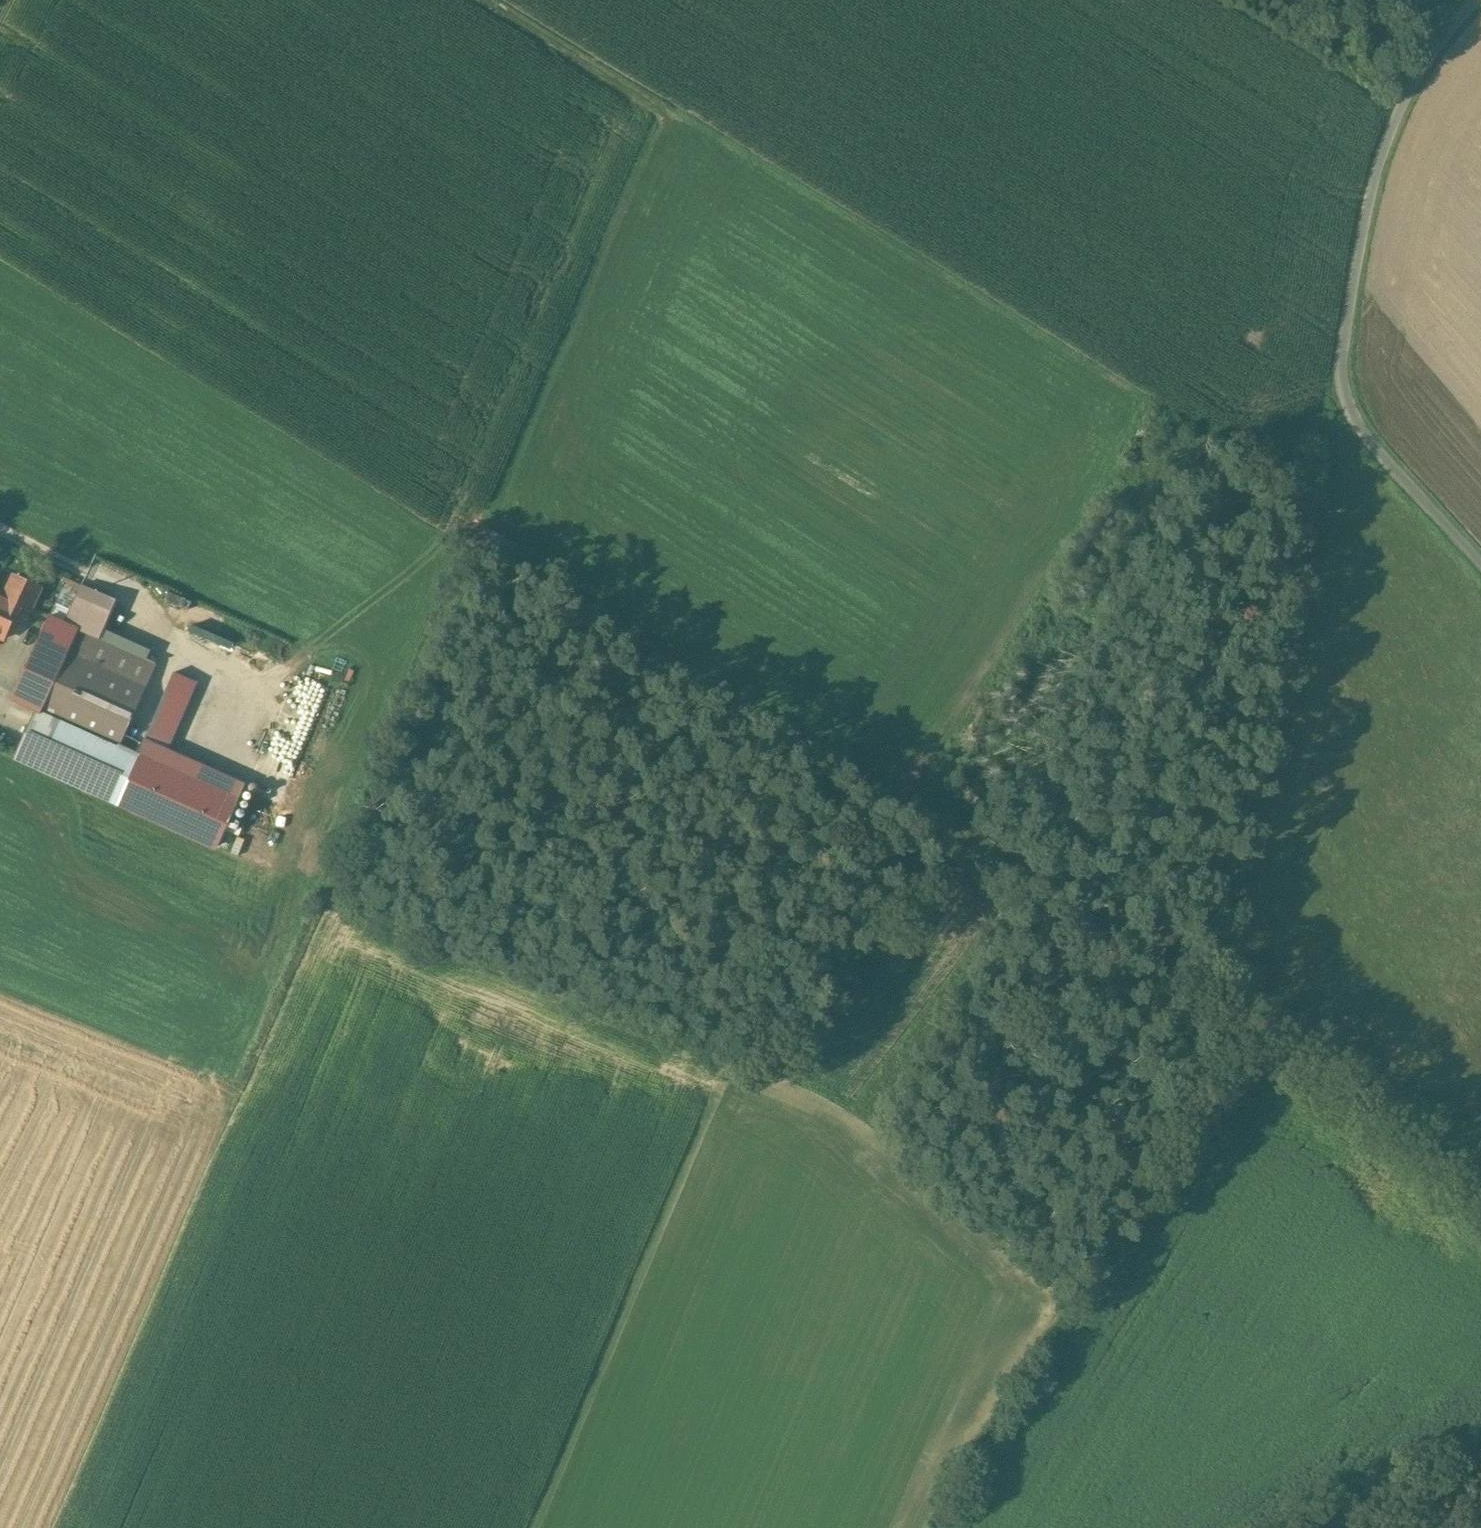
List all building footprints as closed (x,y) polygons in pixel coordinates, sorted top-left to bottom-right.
[(38,589),(13,577),(4,597),(19,605),(19,606),(28,611),(38,589)] [(80,586),(71,607),(84,613),(94,592),(80,586)] [(114,602),(94,592),(84,613),(76,631),(74,630),(72,635),(65,652),(88,662),(97,640),(99,641),(114,602)] [(3,639),(19,606),(19,605),(4,597),(0,596),(0,638),(3,639)] [(64,608),(51,602),(43,618),(57,624),(64,608)] [(72,635),(47,624),(41,641),(65,652),(72,635)] [(99,641),(97,640),(88,662),(61,723),(118,748),(155,665),(99,641)] [(65,652),(41,641),(14,701),(61,723),(88,662),(65,652)] [(139,756),(139,757),(236,801),(244,784),(162,747),(184,697),(166,689),(139,755),(139,756)] [(61,723),(14,701),(13,701),(39,713),(19,758),(41,769),(61,723)] [(118,748),(61,723),(41,769),(118,803),(139,757),(139,756),(139,755),(138,757),(118,748)] [(139,757),(118,803),(129,808),(216,847),(236,801),(139,757)]
